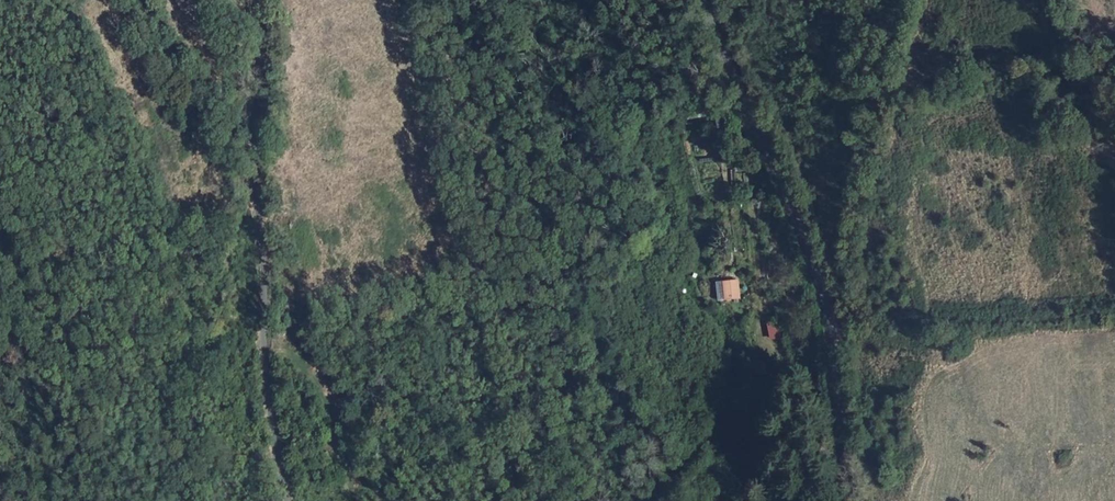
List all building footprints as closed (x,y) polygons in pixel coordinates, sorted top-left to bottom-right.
[(744,311),(742,293),(723,295),(726,313),(744,311)]
